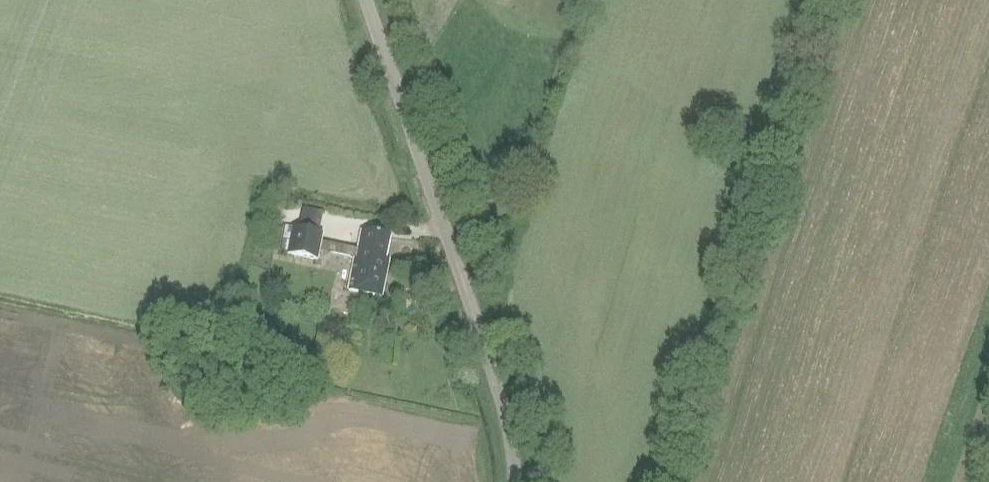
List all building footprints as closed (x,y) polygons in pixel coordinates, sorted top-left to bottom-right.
[(364,230),(360,247),(321,240),(322,235),(283,228),(279,250),(287,252),(287,253),(318,258),(319,252),(357,259),(350,288),(385,299),(393,260),(387,258),(392,238),(364,230)]
